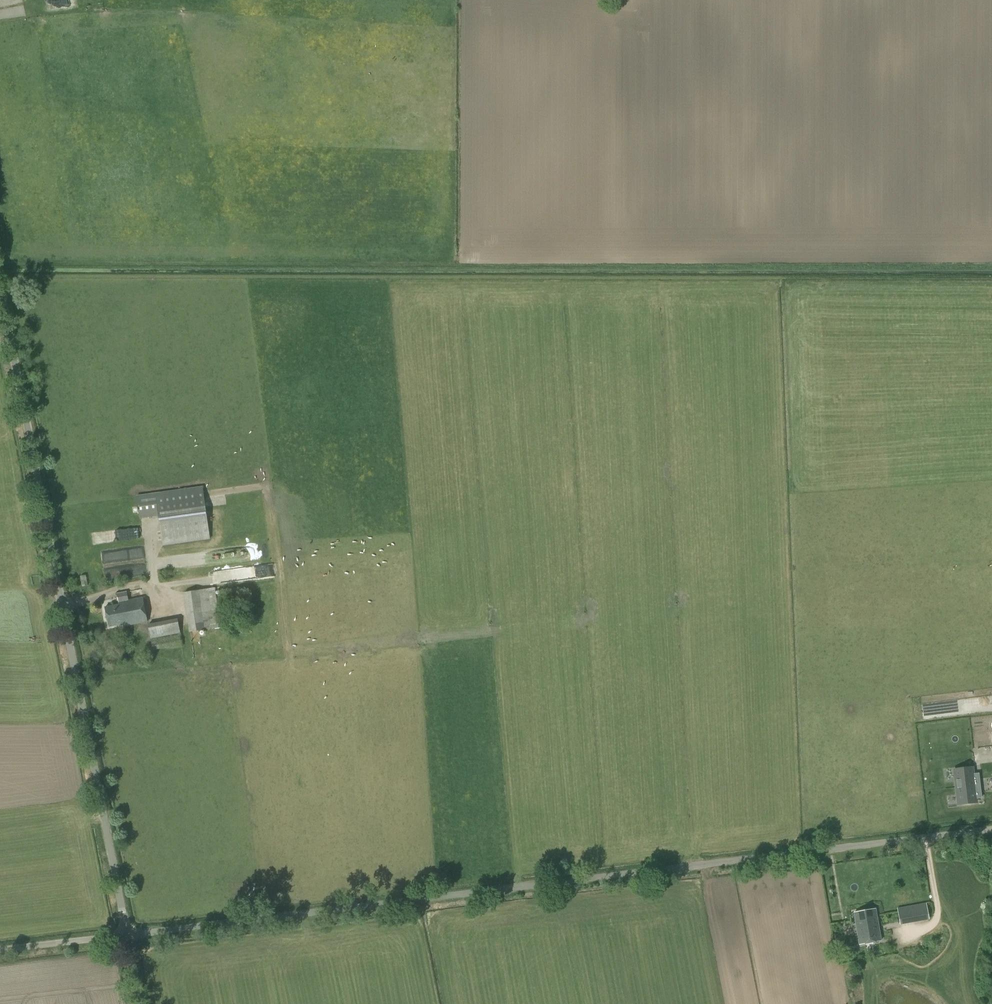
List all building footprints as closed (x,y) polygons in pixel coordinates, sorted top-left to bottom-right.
[(209,539),(201,488),(136,498),(139,520),(158,517),(162,546),(209,539)] [(105,563),(140,561),(140,551),(104,553),(105,563)] [(276,577),(276,565),(255,566),(256,578),(276,577)] [(116,569),(107,571),(109,579),(117,577),(116,569)] [(189,632),(220,628),(215,589),(184,593),(189,632)] [(128,600),(126,592),(117,593),(119,605),(105,607),(109,627),(124,624),(125,627),(148,622),(143,597),(128,600)] [(150,639),(180,633),(177,618),(147,624),(150,639)] [(153,651),(182,645),(180,635),(151,640),(153,651)] [(974,766),(953,769),(957,806),(978,803),(978,799),(982,798),(979,773),(975,773),(974,766)] [(925,903),(912,905),(914,920),(928,917),(925,903)] [(859,944),(881,940),(875,908),(854,912),(859,944)]
